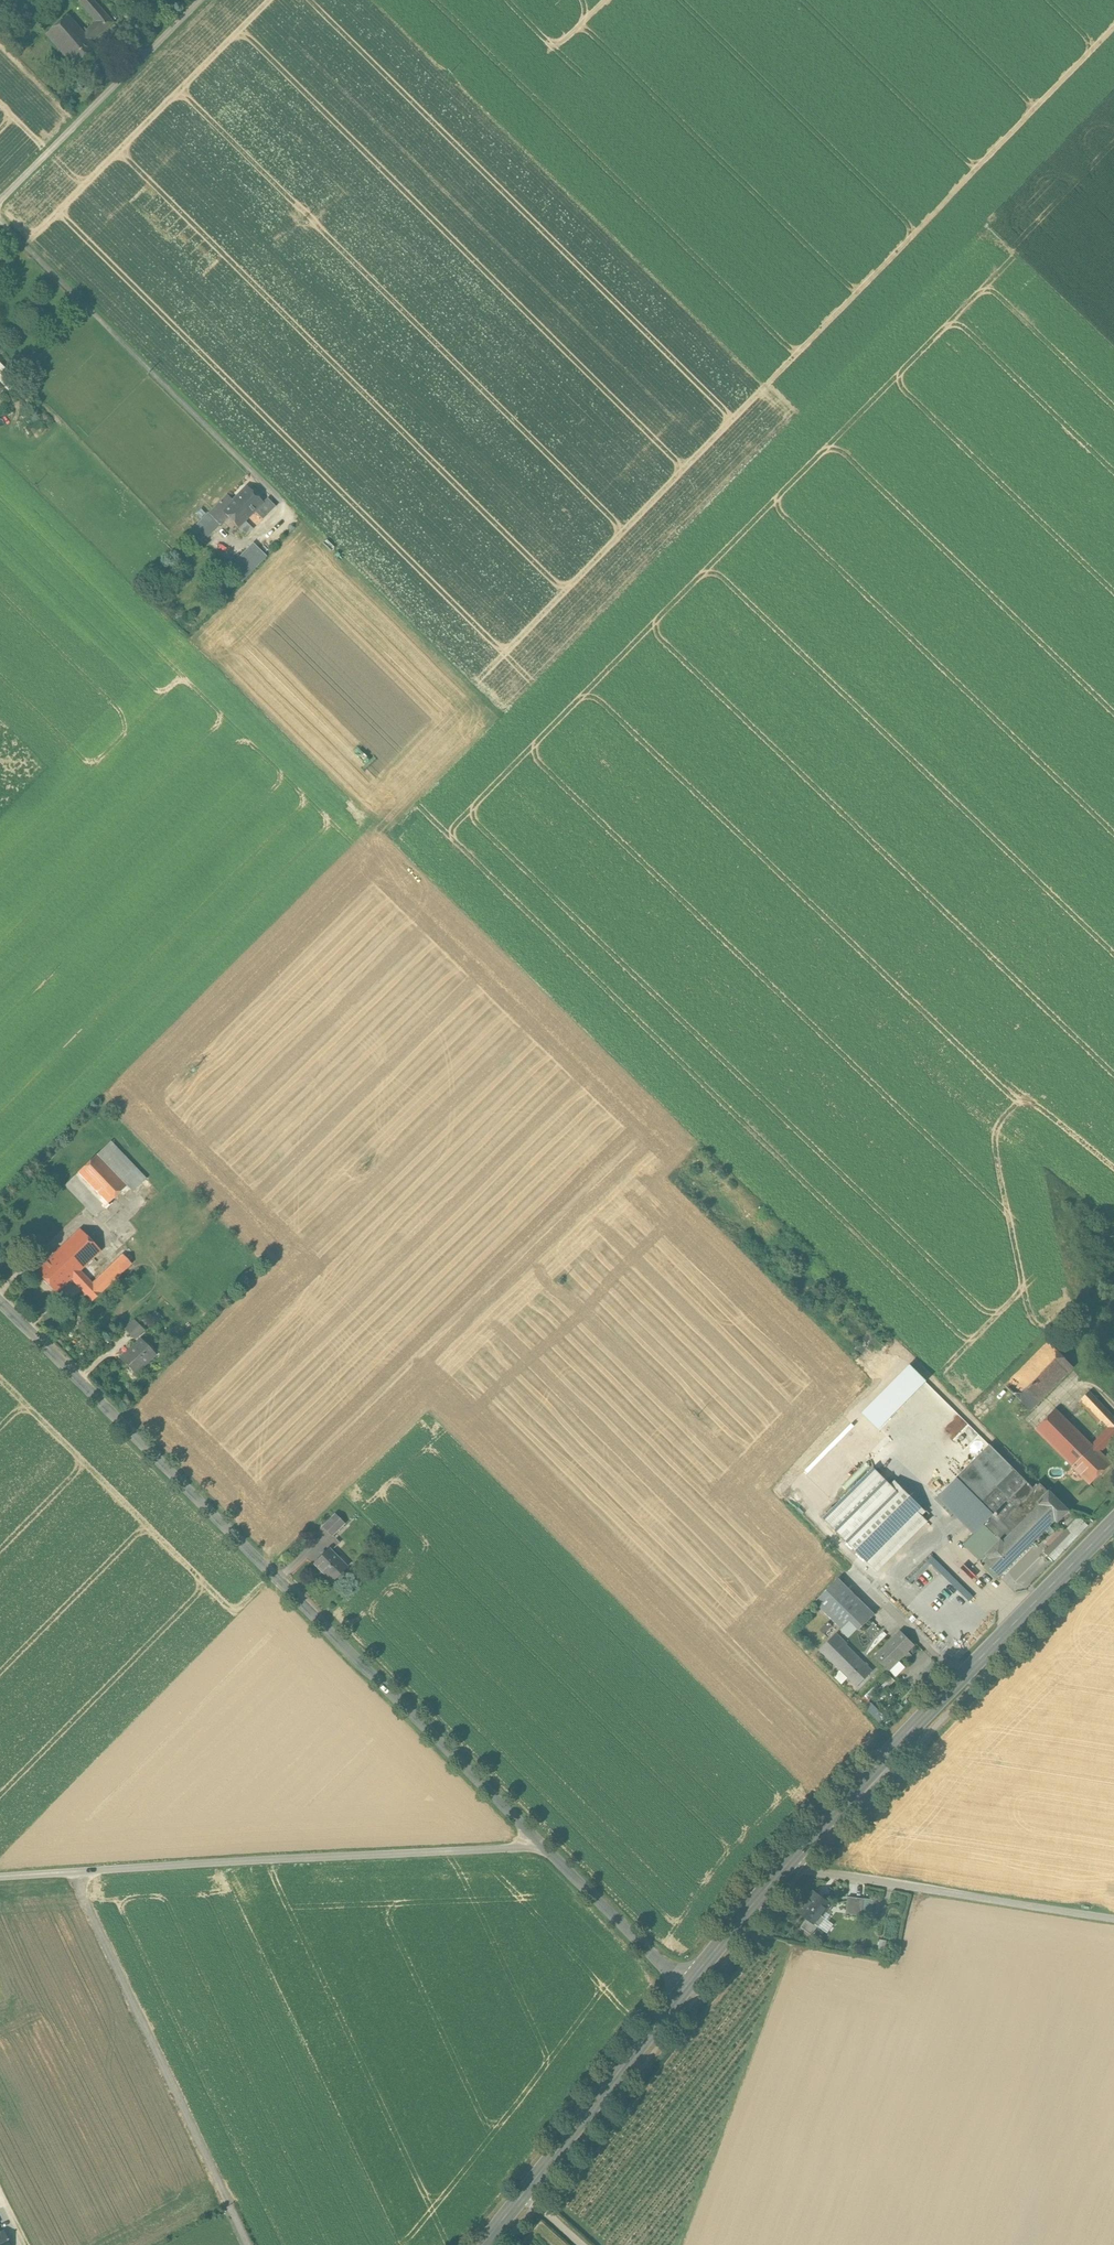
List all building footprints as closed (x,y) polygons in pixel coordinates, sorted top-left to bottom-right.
[(94,0),(80,0),(79,1),(96,21),(103,30),(113,22),(94,0)] [(68,16),(48,35),(62,51),(83,31),(68,16)] [(96,21),(83,31),(91,40),(103,30),(96,21)] [(91,40),(83,31),(62,51),(76,66),(97,47),(91,40)] [(5,386),(13,395),(23,385),(0,361),(0,381),(5,386)] [(263,503),(263,502),(247,486),(233,500),(223,511),(224,512),(228,516),(239,527),(245,521),(255,511),(263,503)] [(227,494),(209,513),(216,520),(224,512),(223,511),(233,500),(227,494)] [(263,503),(255,511),(263,519),(275,506),(267,498),(263,502),(263,503)] [(216,520),(220,524),(228,516),(224,512),(216,520)] [(216,520),(209,513),(191,531),(202,542),(220,524),(216,520)] [(245,521),(239,527),(247,535),(253,529),(245,521)] [(253,543),(228,568),(242,581),(267,556),(253,543)] [(146,1178),(113,1141),(99,1153),(127,1185),(132,1191),(146,1178)] [(127,1185),(99,1153),(78,1172),(106,1204),(127,1185)] [(106,1204),(78,1172),(65,1184),(93,1215),(106,1204)] [(81,1230),(38,1272),(58,1293),(72,1279),(81,1271),(101,1250),(81,1230)] [(121,1254),(92,1282),(102,1293),(131,1265),(121,1254)] [(92,1282),(81,1271),(72,1279),(93,1301),(102,1293),(92,1282)] [(134,1320),(125,1329),(135,1340),(145,1330),(134,1320)] [(141,1338),(120,1358),(136,1375),(157,1355),(141,1338)] [(1048,1342),(1005,1386),(1030,1411),(1073,1367),(1048,1342)] [(915,1373),(894,1353),(876,1372),(897,1391),(915,1373)] [(1090,1391),(1082,1399),(1109,1428),(1092,1445),(1100,1453),(1113,1438),(1113,1417),(1090,1391)] [(1092,1445),(1056,1409),(1036,1430),(1090,1484),(1111,1463),(1100,1453),(1092,1445)] [(936,1459),(951,1442),(914,1410),(904,1422),(912,1429),(907,1435),(936,1459)] [(1034,1489),(990,1445),(976,1459),(1013,1496),(1010,1499),(1016,1505),(1004,1518),(997,1511),(993,1515),(984,1524),(998,1539),(1000,1541),(986,1555),(989,1558),(985,1562),(999,1576),(1055,1519),(1058,1522),(1068,1511),(1040,1483),(1034,1489)] [(848,1452),(824,1477),(837,1490),(861,1466),(848,1452)] [(1013,1496),(976,1459),(957,1478),(993,1515),(997,1511),(1004,1518),(1016,1505),(1010,1499),(1013,1496)] [(874,1468),(823,1518),(842,1536),(892,1486),(874,1468)] [(993,1515),(957,1478),(937,1497),(974,1534),(984,1524),(993,1515)] [(925,1510),(896,1482),(892,1486),(842,1536),(842,1537),(870,1565),(921,1514),(925,1510)] [(335,1514),(322,1527),(332,1536),(345,1523),(335,1514)] [(921,1514),(870,1565),(877,1572),(928,1521),(921,1514)] [(980,1559),(999,1540),(985,1526),(966,1545),(980,1559)] [(328,1549),(314,1563),(333,1581),(347,1567),(328,1549)] [(932,1562),(927,1557),(906,1577),(911,1582),(932,1562)] [(971,1594),(937,1561),(932,1565),(966,1599),(971,1594)] [(838,1579),(815,1602),(824,1611),(848,1588),(838,1579)] [(875,1614),(848,1588),(824,1611),(842,1629),(850,1621),(859,1630),(875,1614)] [(827,1637),(836,1631),(829,1621),(820,1627),(827,1637)] [(900,1630),(874,1656),(889,1671),(915,1645),(900,1630)] [(872,1671),(842,1642),(844,1640),(837,1634),(821,1650),(839,1668),(838,1669),(849,1681),(850,1679),(857,1686),(872,1671)] [(814,1892),(799,1912),(800,1913),(797,1917),(802,1921),(805,1916),(815,1923),(821,1916),(830,1904),(814,1892)] [(864,1898),(848,1897),(846,1913),(861,1915),(864,1898)] [(874,1900),(864,1898),(861,1915),(872,1916),(874,1900)] [(833,1925),(821,1916),(815,1923),(827,1932),(833,1925)] [(8,2239),(9,2239),(5,2231),(0,2233),(0,2244),(11,2244),(8,2239)]
